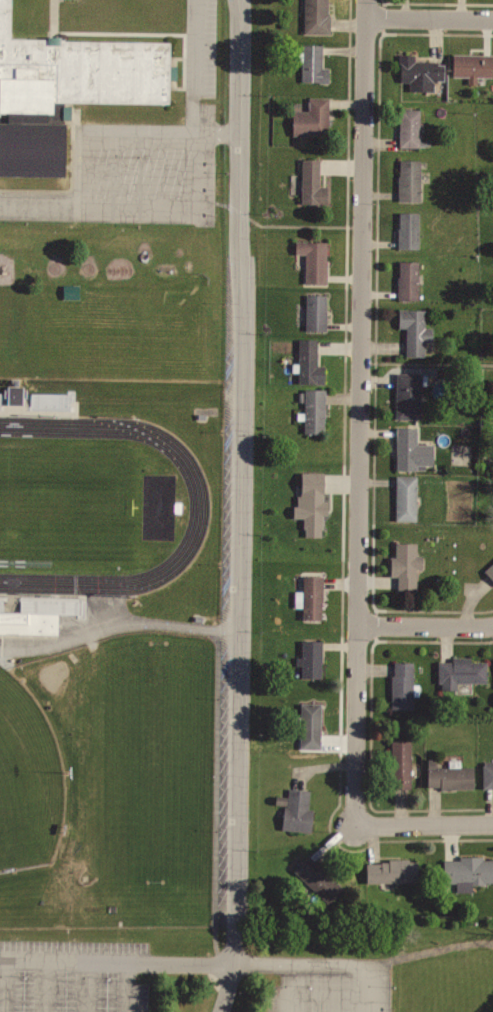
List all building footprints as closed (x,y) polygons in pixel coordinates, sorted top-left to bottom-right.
[(5,113),(5,122),(0,122),(0,175),(64,177),(63,122),(49,122),(49,103),(171,101),(170,40),(53,39),(9,39),(8,0),(0,0),(0,113),(5,113)] [(307,30),(308,0),(331,0),(330,30),(307,30)] [(304,43),(326,43),(325,66),(332,66),(332,82),(303,81),(304,43)] [(402,51),(418,51),(418,58),(439,58),(439,63),(445,63),(445,77),(436,77),(436,89),(411,89),(411,79),(402,79),(402,51)] [(455,51),(492,52),(492,74),(455,73),(455,51)] [(312,95),(329,95),(328,134),(295,133),(295,108),(312,108),(312,95)] [(401,107),(423,108),(423,146),(401,146),(401,107)] [(305,156),(323,156),(322,183),(330,183),(329,198),(322,203),(303,202),(305,156)] [(401,157),(423,158),(423,199),(401,199),(401,157)] [(400,209),(422,209),(421,247),(400,247),(400,209)] [(298,251),(298,239),(329,239),(329,281),(308,281),(308,251),(298,251)] [(401,258),(421,259),(420,298),(400,298),(401,258)] [(310,293),(330,294),(329,329),(310,329),(310,293)] [(401,307),(428,306),(428,325),(436,325),(436,340),(426,340),(426,353),(409,353),(409,325),(401,325),(401,307)] [(303,337),(320,337),(320,363),(327,363),(326,381),(302,381),(303,337)] [(401,371),(430,372),(430,383),(424,383),(424,416),(399,416),(401,371)] [(307,386),(329,387),(328,431),(306,431),(307,386)] [(55,408),(56,388),(0,388),(0,408),(55,408)] [(399,424),(421,424),(421,441),(436,441),(436,464),(427,464),(427,467),(399,467),(399,424)] [(305,473),(327,473),(327,537),(305,537),(305,518),(293,518),(293,506),(299,506),(299,497),(304,497),(305,473)] [(398,474),(419,474),(419,519),(398,518),(398,474)] [(399,541),(419,542),(419,553),(426,553),(425,566),(418,566),(418,587),(401,586),(401,574),(398,574),(399,541)] [(492,586),(492,560),(480,572),(492,586)] [(307,574),(325,574),(325,617),(306,617),(306,608),(295,608),(295,591),(307,591),(307,574)] [(54,633),(54,613),(79,613),(79,597),(0,596),(0,632),(54,633)] [(304,637),(324,638),(324,676),(304,676),(304,637)] [(490,659),(490,680),(474,680),(474,692),(457,691),(457,681),(440,680),(440,659),(455,659),(455,655),(473,655),(473,659),(490,659)] [(393,659),(416,659),(416,682),(422,682),(421,694),(416,694),(416,708),(393,707),(393,659)] [(305,700),(324,701),(324,747),(304,747),(305,700)] [(391,739),(413,739),(413,786),(390,785),(391,739)] [(485,763),(492,763),(492,786),(485,786),(485,763)] [(429,766),(468,766),(468,785),(429,785),(429,766)] [(290,783),(314,787),(310,806),(316,807),(312,829),(284,824),(288,802),(278,800),(280,787),(289,788),(290,783)] [(296,868),(310,851),(345,883),(331,899),(296,868)] [(485,858),(492,858),(492,877),(486,877),(486,888),(460,888),(460,880),(443,880),(443,858),(462,858),(462,854),(485,854),(485,858)] [(368,881),(367,862),(382,862),(382,860),(391,860),(391,857),(411,856),(411,860),(420,860),(420,880),(368,881)]
